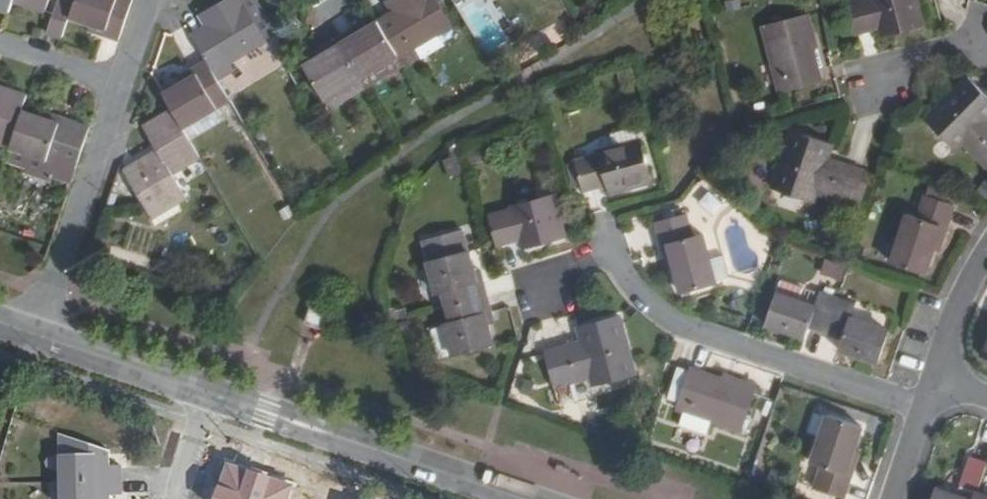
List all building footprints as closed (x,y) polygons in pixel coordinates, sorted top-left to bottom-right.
[(66,27),(70,16),(75,0),(58,0),(51,22),(66,27)] [(120,39),(133,0),(75,0),(70,16),(92,22),(106,27),(103,33),(120,39)] [(190,33),(206,61),(217,78),(232,69),(227,61),(278,32),(258,0),(226,0),(206,12),(211,21),(205,24),(190,33)] [(375,19),(381,29),(403,64),(419,55),(415,47),(450,25),(434,0),(406,0),(405,1),(375,19)] [(916,0),(866,0),(848,5),(855,34),(871,31),(869,27),(879,25),(883,37),(923,26),(916,0)] [(199,16),(205,24),(211,21),(206,12),(199,16)] [(812,33),(808,15),(764,25),(780,91),(819,80),(808,34),(812,33)] [(89,29),(103,33),(106,27),(92,22),(89,29)] [(359,37),(342,47),(367,89),(404,67),(403,64),(381,29),(369,37),(361,42),(359,37)] [(366,33),(359,37),(361,42),(369,37),(366,33)] [(367,89),(342,47),(325,57),(327,62),(321,67),(307,74),(329,112),(367,89)] [(327,62),(325,57),(317,62),(321,67),(327,62)] [(181,82),(163,93),(172,110),(183,127),(214,108),(230,99),(217,78),(206,61),(192,69),(194,74),(181,82)] [(178,77),(181,82),(194,74),(192,69),(178,77)] [(982,123),(986,118),(986,98),(968,78),(926,118),(955,149),(963,141),(986,165),(986,128),(982,123)] [(7,160),(17,129),(25,105),(0,98),(0,157),(7,160)] [(183,127),(191,139),(221,120),(214,108),(183,127)] [(170,173),(200,154),(191,139),(183,127),(172,110),(143,128),(156,149),(121,170),(148,216),(184,196),(170,173)] [(56,184),(70,142),(54,136),(52,141),(36,135),(17,129),(7,160),(4,167),(56,184)] [(52,141),(54,136),(38,130),(36,135),(52,141)] [(862,171),(835,162),(833,169),(824,166),(827,159),(832,144),(792,131),(774,187),(814,202),(817,191),(852,203),(862,171)] [(609,181),(611,192),(652,182),(641,142),(600,152),(601,155),(578,161),(585,191),(602,187),(601,183),(609,181)] [(833,169),(835,162),(827,159),(824,166),(833,169)] [(0,179),(53,197),(56,184),(4,167),(0,179)] [(522,236),(525,247),(566,236),(555,195),(514,205),(515,208),(491,214),(497,244),(514,241),(513,237),(522,236)] [(925,273),(933,249),(940,227),(946,229),(954,207),(925,197),(918,219),(907,215),(892,262),(925,273)] [(669,244),(682,292),(716,284),(715,281),(730,277),(724,256),(709,259),(703,235),(692,238),(686,216),(659,223),(664,246),(669,244)] [(940,227),(933,249),(939,251),(946,229),(940,227)] [(448,307),(489,296),(484,279),(477,282),(469,251),(430,261),(438,293),(444,291),(448,307)] [(849,264),(830,257),(825,272),(844,278),(849,264)] [(781,283),(777,294),(798,301),(802,290),(781,283)] [(811,322),(828,327),(838,298),(820,293),(816,307),(798,301),(777,294),(768,324),(805,338),(809,327),(811,322)] [(493,311),(489,296),(448,307),(451,320),(445,322),(446,325),(454,353),(495,344),(486,313),(493,311)] [(838,298),(828,327),(844,333),(843,337),(839,349),(878,362),(889,331),(850,319),(854,304),(838,298)] [(321,319),(324,309),(324,308),(311,304),(304,322),(310,325),(317,328),(321,319)] [(326,321),(329,311),(324,309),(321,319),(326,321)] [(579,327),(583,343),(585,349),(575,352),(574,345),(545,352),(555,385),(593,377),(595,385),(635,374),(619,317),(579,327)] [(809,327),(826,332),(828,327),(811,322),(809,327)] [(440,358),(454,353),(446,325),(433,329),(440,358)] [(828,327),(826,332),(843,337),(844,333),(828,327)] [(585,349),(583,343),(574,345),(575,352),(585,349)] [(679,409),(743,430),(756,387),(739,381),(737,385),(691,369),(679,409)] [(814,463),(824,466),(815,490),(843,498),(851,475),(846,473),(861,428),(828,417),(814,463)] [(112,497),(123,496),(122,467),(110,467),(109,453),(60,436),(63,498),(112,498),(112,497)] [(986,465),(986,464),(971,459),(962,489),(977,494),(986,465)] [(227,461),(215,498),(293,498),(298,484),(227,461)] [(958,498),(961,498),(975,498),(977,494),(962,489),(958,498)] [(958,498),(936,491),(933,498),(961,498),(958,498)]
